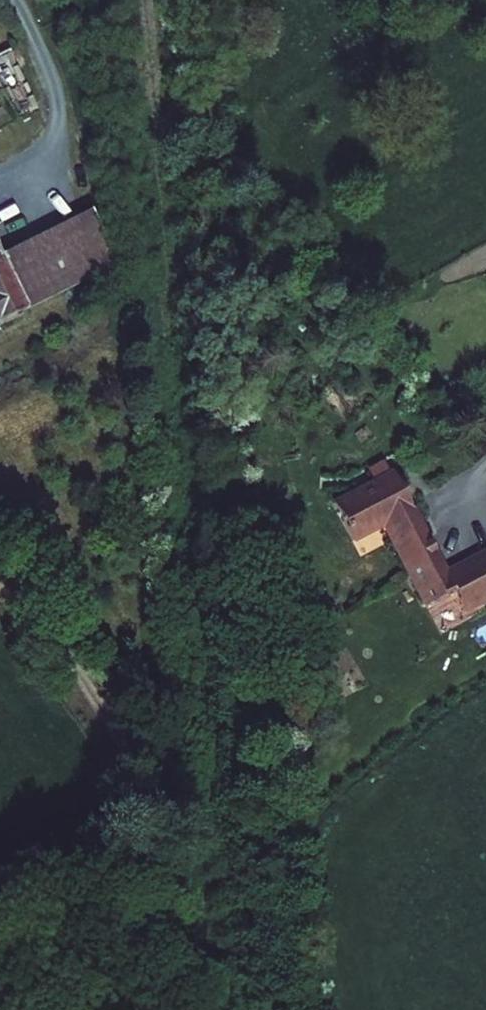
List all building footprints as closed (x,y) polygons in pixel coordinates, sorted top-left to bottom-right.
[(18,118),(41,106),(9,46),(0,51),(0,84),(18,118)] [(2,318),(7,327),(31,314),(25,304),(120,254),(93,203),(4,249),(0,242),(0,319),(2,318)] [(433,604),(460,589),(471,610),(485,601),(485,554),(455,572),(398,471),(337,506),(358,543),(389,526),(433,604)]
